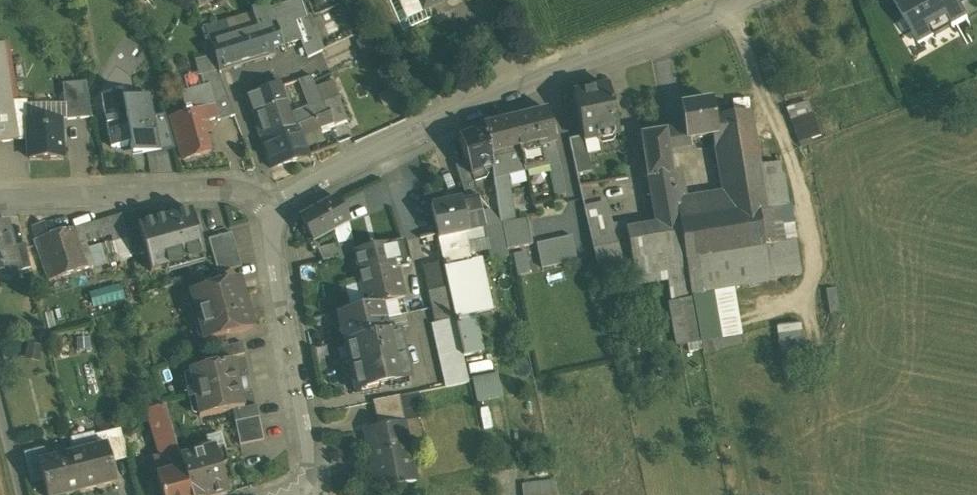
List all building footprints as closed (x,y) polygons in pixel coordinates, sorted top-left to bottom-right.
[(267,9),(273,24),(282,45),(300,40),(295,24),(308,17),(301,0),(297,0),(267,9)] [(402,31),(433,18),(428,7),(443,0),(389,0),(402,31)] [(921,44),(968,18),(957,0),(897,0),(921,44)] [(267,8),(252,13),(256,27),(258,27),(263,25),(264,27),(273,24),(267,9),(267,8)] [(226,23),(205,30),(219,71),(267,56),(262,38),(247,43),(243,32),(231,36),(226,23)] [(273,24),(264,27),(271,48),(282,45),(273,24)] [(264,27),(263,25),(258,27),(262,38),(267,56),(273,55),(271,48),(264,27)] [(256,27),(243,32),(247,43),(262,38),(258,27),(256,27)] [(730,44),(724,47),(728,56),(734,53),(730,44)] [(0,46),(0,143),(17,141),(11,103),(3,45),(0,46)] [(217,71),(211,56),(207,57),(196,61),(203,86),(203,87),(208,85),(218,118),(216,118),(217,120),(234,115),(223,87),(217,71)] [(276,76),(252,84),(255,93),(279,84),(276,76)] [(334,81),(315,87),(321,103),(326,114),(330,112),(334,129),(349,123),(334,81)] [(85,83),(62,85),(65,120),(91,118),(87,96),(85,83)] [(313,83),(302,87),(311,108),(321,103),(315,87),(313,83)] [(255,93),(247,95),(262,139),(291,129),(282,104),(286,103),(279,84),(255,93)] [(203,86),(183,92),(185,113),(198,110),(201,123),(216,118),(218,118),(208,85),(203,87),(203,86)] [(608,87),(573,94),(582,136),(583,141),(584,141),(618,133),(608,87)] [(133,159),(161,152),(155,117),(150,95),(124,100),(123,92),(101,97),(112,150),(130,146),(133,159)] [(711,100),(679,106),(686,142),(716,136),(718,136),(715,118),(711,100)] [(809,101),(785,108),(795,140),(819,132),(809,101)] [(27,102),(11,103),(17,141),(27,139),(26,121),(28,121),(27,102)] [(311,108),(297,113),(301,124),(316,118),(326,114),(321,103),(311,108)] [(185,113),(171,117),(183,158),(209,151),(201,123),(198,110),(185,113)] [(547,110),(512,118),(519,147),(518,147),(524,172),(549,166),(558,164),(558,163),(554,145),(556,144),(547,110)] [(326,114),(316,118),(320,129),(322,134),(334,129),(330,112),(326,114)] [(748,112),(715,118),(718,136),(716,136),(729,214),(756,209),(757,211),(765,209),(760,179),(758,169),(748,112)] [(155,117),(161,152),(175,149),(166,115),(155,117)] [(301,124),(297,126),(301,138),(320,129),(316,118),(301,124)] [(512,118),(483,126),(484,130),(490,154),(503,151),(518,147),(519,147),(512,118)] [(28,121),(26,121),(27,139),(28,158),(61,157),(59,119),(28,121)] [(262,139),(261,139),(271,169),(308,158),(301,138),(297,126),(291,129),(262,139)] [(484,130),(459,137),(467,164),(471,177),(475,175),(493,169),(490,154),(484,130)] [(671,174),(664,133),(642,137),(656,225),(657,228),(679,224),(671,174)] [(582,136),(569,139),(573,160),(576,175),(591,172),(584,141),(583,141),(582,136)] [(503,151),(490,154),(493,169),(499,208),(501,222),(517,219),(503,151)] [(471,177),(467,164),(455,167),(465,198),(466,201),(478,199),(483,198),(475,175),(471,177)] [(558,164),(549,166),(555,198),(564,196),(562,187),(558,164)] [(777,165),(758,169),(760,179),(779,175),(777,165)] [(680,173),(671,174),(679,223),(687,221),(685,204),(686,204),(680,173)] [(779,175),(760,179),(765,209),(788,205),(783,175),(779,175)] [(336,198),(301,218),(313,242),(348,223),(336,198)] [(478,199),(466,201),(465,198),(461,199),(468,232),(484,228),(486,228),(482,213),(478,199)] [(461,199),(431,207),(439,240),(465,234),(468,233),(468,232),(461,199)] [(605,206),(584,210),(595,259),(600,283),(635,277),(626,230),(610,233),(605,206)] [(499,208),(482,213),(486,228),(484,228),(488,248),(505,244),(501,222),(499,208)] [(687,221),(679,223),(679,224),(686,261),(698,259),(763,247),(763,245),(757,211),(756,209),(729,214),(687,221)] [(165,219),(138,226),(138,228),(145,253),(151,273),(205,258),(192,211),(173,216),(173,219),(166,221),(165,219)] [(120,214),(107,218),(113,240),(127,236),(125,231),(120,214)] [(517,219),(501,222),(505,244),(506,249),(531,244),(526,217),(517,219)] [(100,220),(47,236),(45,224),(33,226),(34,236),(31,237),(32,243),(35,242),(47,280),(84,268),(77,244),(84,241),(105,235),(100,220)] [(679,224),(657,228),(663,265),(686,261),(679,224)] [(6,225),(0,226),(0,270),(16,266),(16,265),(12,248),(6,225)] [(656,225),(626,230),(635,277),(637,288),(670,281),(688,278),(686,261),(663,265),(657,228),(656,225)] [(138,228),(125,231),(127,236),(132,257),(145,253),(138,228)] [(231,233),(208,240),(218,274),(241,268),(231,233)] [(465,234),(439,240),(444,262),(445,268),(471,263),(465,234)] [(571,237),(535,244),(541,269),(577,262),(571,237)] [(407,240),(390,245),(395,265),(409,261),(405,244),(408,243),(407,240)] [(795,240),(763,245),(763,247),(769,280),(801,274),(795,240)] [(92,266),(84,241),(77,244),(84,268),(92,266)] [(352,241),(317,251),(322,261),(349,254),(348,249),(354,247),(352,241)] [(505,244),(488,248),(491,261),(507,257),(506,249),(505,244)] [(24,245),(12,248),(16,265),(16,266),(17,271),(30,268),(24,245)] [(390,245),(354,254),(358,273),(395,265),(390,245)] [(763,247),(698,259),(704,292),(769,280),(763,247)] [(526,254),(513,257),(518,277),(531,274),(526,254)] [(471,263),(445,268),(450,289),(453,303),(456,317),(457,320),(472,317),(489,314),(479,261),(471,263)] [(444,262),(423,267),(429,294),(450,289),(445,268),(444,262)] [(395,265),(358,273),(367,308),(380,305),(404,300),(395,265)] [(688,278),(670,281),(683,344),(699,341),(688,278)] [(238,281),(192,294),(205,340),(251,328),(238,281)] [(450,289),(429,294),(432,307),(453,303),(450,289)] [(732,291),(694,297),(702,342),(740,335),(732,291)] [(453,303),(432,307),(435,321),(456,317),(453,303)] [(367,308),(338,315),(344,342),(368,337),(365,324),(383,320),(380,305),(367,308)] [(472,317),(457,320),(464,357),(479,354),(472,317)] [(383,320),(365,324),(368,337),(344,342),(355,395),(411,383),(399,331),(386,333),(383,320)] [(445,389),(468,384),(453,321),(430,327),(445,389)] [(800,322),(777,326),(784,368),(807,365),(800,322)] [(241,343),(218,349),(221,360),(245,354),(241,343)] [(234,361),(189,370),(193,390),(187,391),(188,399),(195,398),(199,417),(232,410),(244,408),(240,391),(246,389),(244,377),(238,378),(234,361)] [(500,375),(473,377),(475,401),(503,398),(500,375)] [(396,398),(371,403),(376,427),(401,421),(396,398)] [(244,408),(232,410),(235,422),(258,417),(256,405),(244,408)] [(164,407),(151,410),(156,426),(169,422),(164,407)] [(258,417),(235,422),(240,446),(263,441),(258,417)] [(376,427),(364,430),(377,488),(417,479),(410,445),(405,446),(400,423),(405,422),(404,421),(401,421),(376,427)] [(169,422),(156,426),(162,448),(175,444),(171,428),(169,422)] [(119,428),(98,433),(102,445),(107,444),(110,458),(126,454),(119,428)] [(102,445),(72,453),(82,490),(116,481),(110,458),(107,444),(102,445)] [(175,444),(162,448),(170,475),(183,471),(179,458),(175,444)] [(39,448),(23,452),(30,478),(42,475),(38,462),(42,461),(39,448)] [(203,452),(202,450),(200,448),(191,451),(190,453),(190,455),(179,458),(183,471),(190,494),(227,494),(227,493),(229,493),(231,490),(229,485),(227,484),(225,484),(214,449),(203,452)] [(38,462),(42,475),(47,494),(63,494),(82,490),(72,453),(42,461),(38,462)] [(157,479),(162,494),(190,494),(183,471),(170,475),(157,479)] [(519,486),(519,494),(556,494),(554,482),(519,486)]
